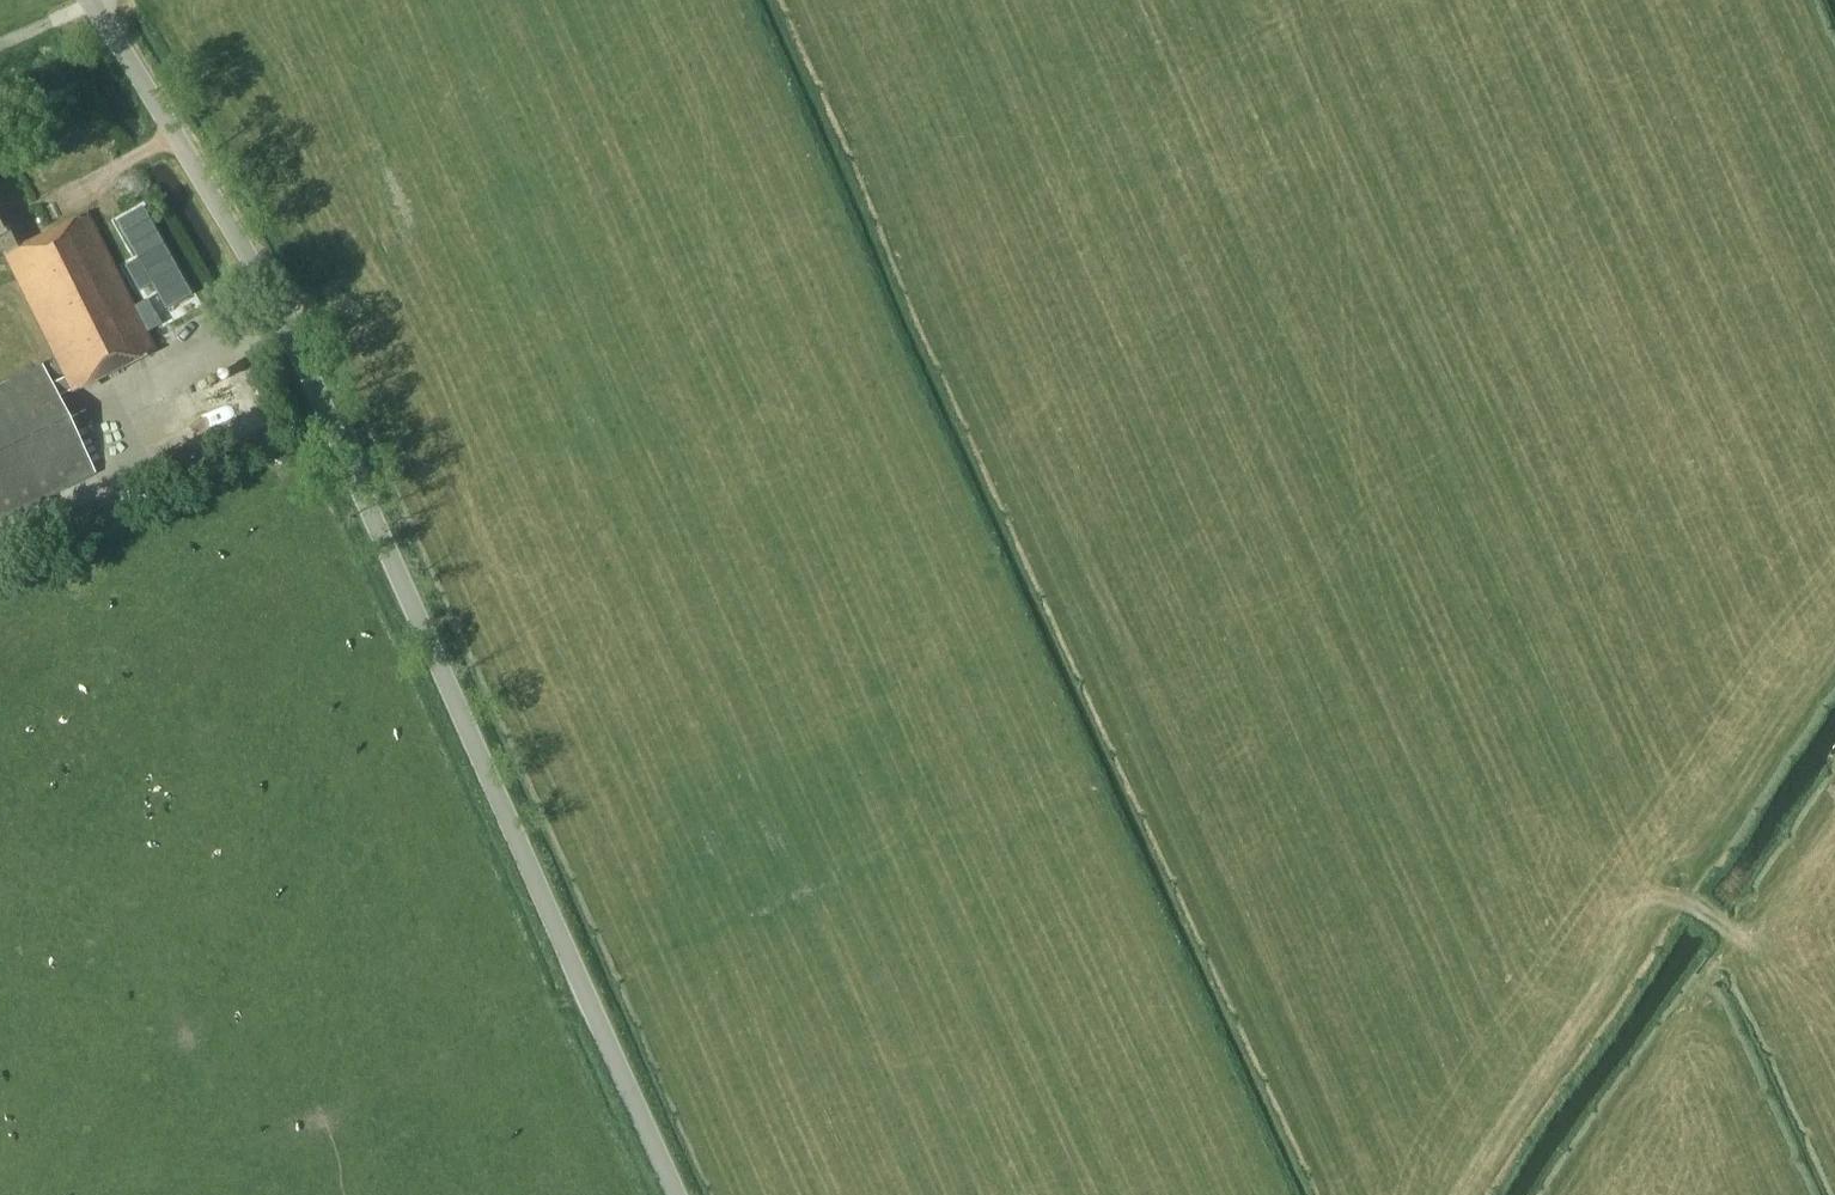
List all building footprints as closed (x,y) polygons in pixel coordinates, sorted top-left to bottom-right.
[(0,196),(0,242),(7,256),(5,258),(64,376),(51,383),(42,363),(0,383),(0,521),(95,473),(59,397),(71,391),(72,393),(153,352),(85,215),(24,245),(0,196)] [(191,295),(142,208),(117,222),(138,260),(126,267),(139,291),(152,284),(166,309),(191,295)]
